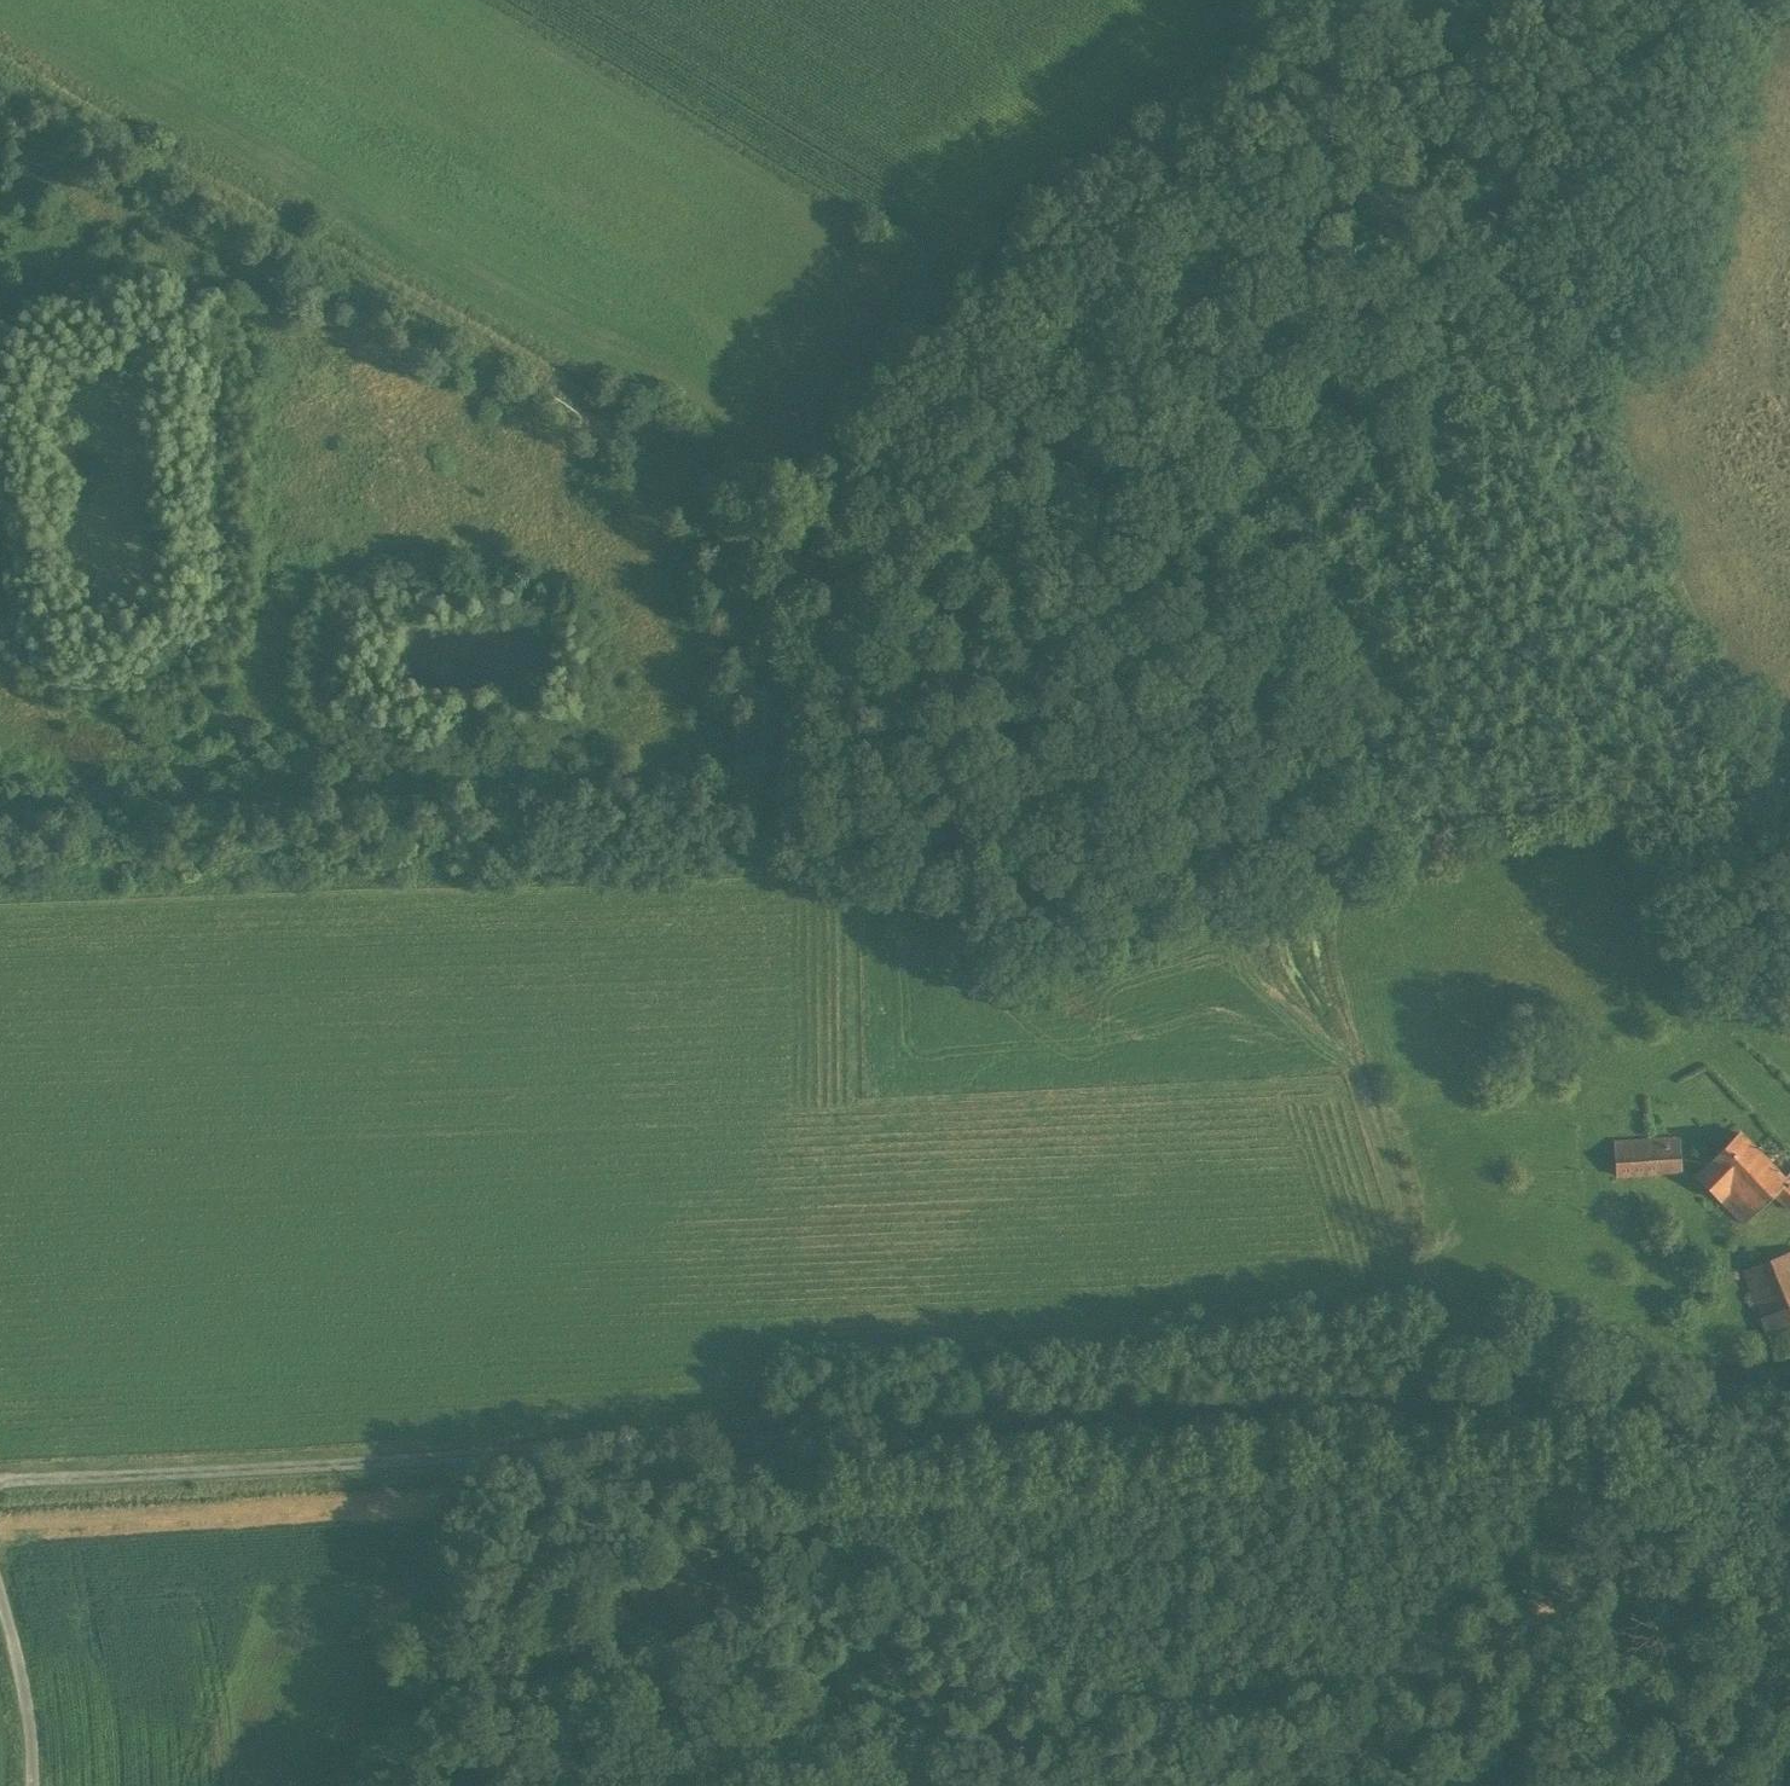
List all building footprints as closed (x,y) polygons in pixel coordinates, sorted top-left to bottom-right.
[(1616,1168),(1681,1166),(1680,1138),(1615,1139),(1616,1168)] [(1733,1138),(1699,1178),(1746,1219),(1766,1197),(1786,1214),(1789,1209),(1789,1171),(1782,1180),(1733,1138)] [(1747,1267),(1779,1352),(1789,1348),(1789,1251),(1747,1267)]
